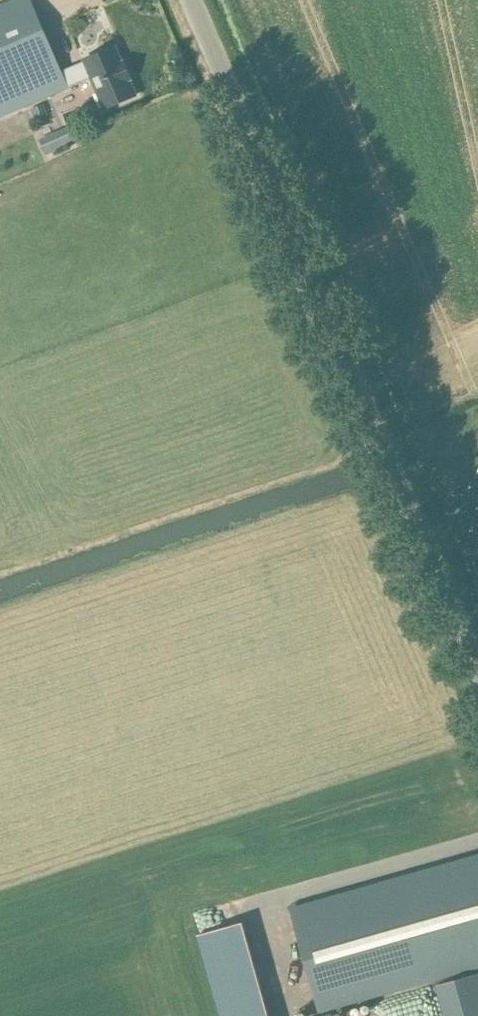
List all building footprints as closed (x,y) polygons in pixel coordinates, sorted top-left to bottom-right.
[(91,78),(104,109),(136,95),(130,80),(131,80),(123,61),(122,62),(116,47),(83,60),(84,61),(60,71),(30,0),(11,0),(0,5),(0,116),(91,78)] [(77,142),(69,126),(39,139),(46,155),(77,142)] [(289,908),(319,1013),(477,968),(477,854),(289,908)] [(197,934),(221,1015),(269,1015),(241,922),(197,934)] [(469,976),(433,987),(441,1015),(477,1015),(477,974),(469,976)]
